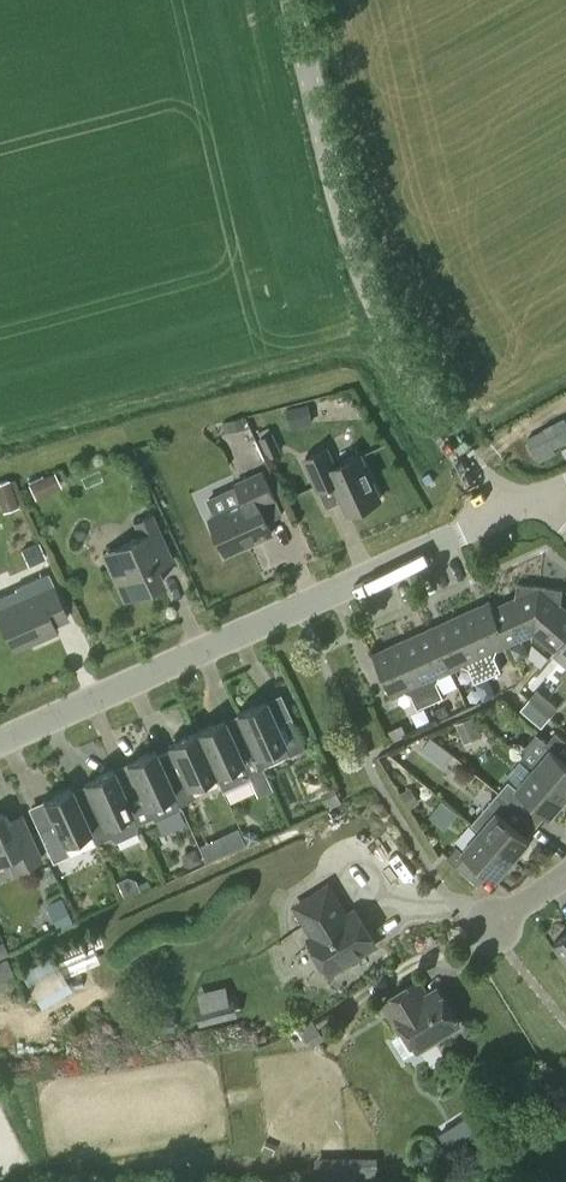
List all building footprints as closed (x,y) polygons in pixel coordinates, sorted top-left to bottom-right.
[(313,422),(308,403),(286,409),(291,428),(313,422)] [(556,452),(554,448),(565,441),(565,418),(565,416),(527,437),(540,461),(556,452)] [(268,456),(281,450),(273,431),(259,437),(268,456)] [(259,453),(252,438),(242,443),(249,458),(259,453)] [(334,466),(327,449),(305,459),(319,490),(334,482),(348,513),(380,499),(360,455),(334,466)] [(225,554),(272,532),(260,506),(275,499),(263,471),(236,483),(244,503),(209,519),(225,554)] [(48,493),(41,478),(29,485),(36,499),(48,493)] [(10,480),(0,483),(0,499),(15,494),(10,480)] [(124,600),(162,582),(147,549),(163,542),(151,516),(135,523),(141,536),(103,553),(124,600)] [(56,631),(53,624),(67,618),(47,573),(15,588),(15,589),(0,596),(0,623),(11,648),(37,637),(38,639),(56,631)] [(533,632),(542,586),(517,582),(515,597),(493,607),(509,643),(533,632)] [(565,636),(565,607),(561,603),(563,589),(542,586),(533,632),(554,650),(555,651),(565,636)] [(509,643),(493,607),(490,600),(461,613),(489,675),(501,669),(494,655),(497,649),(509,643)] [(475,681),(489,675),(461,613),(432,626),(451,670),(463,665),(469,667),(475,681)] [(439,675),(451,670),(432,626),(406,638),(431,701),(443,695),(437,681),(439,675)] [(555,651),(554,650),(552,653),(565,664),(565,636),(555,651)] [(417,707),(431,701),(406,638),(372,653),(392,697),(405,691),(411,693),(417,707)] [(548,698),(537,688),(530,696),(529,698),(540,707),(548,698)] [(392,738),(406,732),(388,691),(374,697),(392,738)] [(540,707),(529,698),(521,708),(531,717),(540,707)] [(548,698),(540,707),(550,716),(558,707),(548,698)] [(258,756),(263,767),(305,748),(290,717),(276,723),(265,700),(237,713),(247,736),(256,756),(258,756)] [(450,714),(445,703),(435,707),(440,718),(450,714)] [(550,716),(540,707),(531,717),(542,726),(550,716)] [(478,730),(472,717),(457,724),(462,737),(478,730)] [(256,756),(247,736),(234,742),(223,719),(195,731),(215,775),(223,791),(251,778),(249,773),(263,767),(258,756),(256,756)] [(565,794),(565,759),(556,750),(565,739),(556,730),(548,740),(546,742),(551,746),(534,766),(565,794)] [(189,787),(215,775),(195,731),(168,744),(178,767),(165,773),(174,794),(173,794),(178,805),(194,798),(189,787)] [(429,756),(439,743),(431,737),(421,750),(429,756)] [(174,794),(165,773),(154,750),(126,763),(137,786),(123,792),(133,813),(131,813),(136,824),(152,817),(147,806),(173,794),(174,794)] [(565,797),(565,794),(534,766),(517,786),(512,782),(502,794),(512,802),(521,791),(550,816),(565,797)] [(133,813),(123,792),(113,769),(84,782),(95,805),(82,811),(91,832),(89,832),(94,843),(110,836),(105,825),(131,813),(133,813)] [(335,786),(322,793),(329,808),(342,801),(335,786)] [(420,802),(411,787),(401,793),(411,808),(420,802)] [(91,832),(82,811),(71,788),(42,801),(53,824),(38,831),(52,862),(68,855),(63,844),(89,832),(91,832)] [(514,859),(531,838),(502,813),(512,802),(502,794),(492,805),(497,810),(479,829),(514,859)] [(3,813),(0,814),(0,861),(7,857),(14,872),(40,860),(28,834),(15,840),(3,813)] [(238,827),(219,836),(226,852),(245,843),(238,827)] [(496,879),(514,859),(479,829),(462,849),(457,845),(447,857),(457,865),(467,854),(496,879)] [(248,830),(241,834),(247,847),(259,841),(256,833),(248,830)] [(201,861),(195,848),(181,854),(187,868),(201,861)] [(124,897),(140,889),(135,879),(127,876),(116,880),(124,897)] [(347,916),(328,886),(297,905),(315,935),(310,939),(330,971),(376,943),(356,910),(347,916)] [(58,928),(73,921),(62,898),(47,905),(58,928)] [(555,941),(565,957),(565,933),(555,941)] [(78,975),(97,966),(87,946),(69,955),(78,975)] [(57,977),(56,971),(40,976),(46,997),(79,988),(75,972),(57,977)] [(427,992),(419,980),(383,1002),(401,1031),(406,1028),(419,1049),(433,1040),(460,1024),(441,993),(431,999),(427,992)] [(235,981),(201,987),(207,1018),(241,1012),(235,981)] [(321,1032),(313,1019),(299,1028),(307,1041),(321,1032)] [(482,1128),(472,1112),(439,1132),(450,1149),(482,1128)] [(378,1178),(378,1157),(345,1157),(315,1157),(315,1178),(378,1178)]
